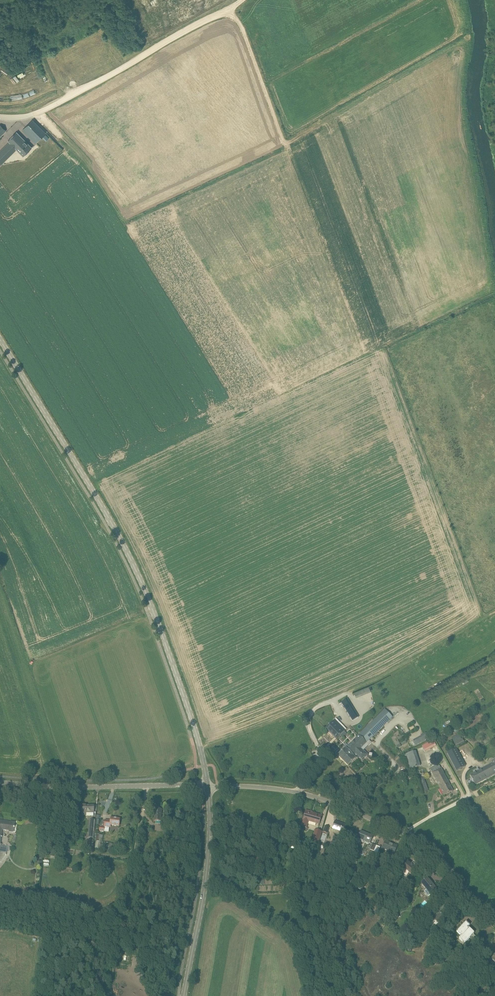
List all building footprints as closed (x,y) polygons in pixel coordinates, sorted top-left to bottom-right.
[(135,18),(142,14),(138,5),(131,8),(135,18)] [(45,133),(33,120),(23,130),(28,136),(35,143),(41,137),(45,133)] [(17,132),(8,141),(10,142),(0,151),(0,164),(1,165),(17,149),(24,156),(32,148),(17,132)] [(354,692),(356,697),(371,691),(369,686),(354,692)] [(359,717),(347,699),(342,702),(351,718),(353,720),(359,717)] [(368,727),(359,736),(363,739),(351,751),(353,753),(350,757),(351,757),(349,759),(347,758),(344,761),(348,766),(357,757),(358,759),(360,757),(362,760),(365,757),(365,758),(368,756),(364,752),(365,751),(364,750),(372,743),(370,740),(375,735),(393,718),(385,710),(368,727)] [(345,730),(335,719),(326,728),(329,731),(326,734),(331,739),(334,736),(337,739),(345,730)] [(413,740),(416,745),(429,738),(425,732),(421,735),(421,736),(413,740)] [(456,747),(465,742),(462,738),(461,739),(459,735),(452,739),(454,743),(456,747)] [(338,756),(344,761),(347,758),(349,759),(351,757),(350,757),(353,753),(351,751),(363,739),(359,736),(346,748),(338,756)] [(422,745),(425,751),(437,746),(434,740),(422,745)] [(456,748),(447,753),(456,771),(465,766),(456,748)] [(404,755),(406,762),(418,758),(416,751),(404,755)] [(400,768),(405,765),(401,758),(396,761),(400,768)] [(420,765),(418,758),(406,762),(408,770),(420,765)] [(471,775),(476,784),(494,774),(494,760),(492,762),(493,763),(471,775)] [(444,783),(448,781),(441,768),(439,764),(430,768),(433,773),(439,786),(444,783)] [(429,791),(424,777),(418,780),(423,793),(429,791)] [(444,783),(439,786),(444,796),(453,791),(448,781),(444,783)] [(87,805),(82,805),(82,814),(86,814),(86,812),(94,812),(94,806),(87,806),(87,805)] [(190,815),(192,815),(192,810),(181,811),(181,821),(188,821),(188,819),(190,819),(190,815)] [(311,812),(306,810),(301,826),(306,827),(308,821),(319,824),(320,821),(322,816),(311,812)] [(111,821),(105,820),(105,821),(104,827),(100,826),(100,831),(104,832),(104,830),(105,827),(110,827),(111,827),(111,825),(119,825),(120,819),(111,818),(111,821)] [(90,819),(88,838),(94,839),(94,834),(95,831),(96,820),(90,819)] [(6,852),(7,845),(0,845),(2,837),(2,830),(9,830),(9,831),(13,831),(13,828),(14,828),(15,822),(8,821),(8,822),(0,821),(0,851),(6,852)] [(347,825),(335,821),(333,828),(344,832),(347,825)] [(322,831),(315,829),(311,842),(318,844),(322,831)] [(373,836),(361,831),(358,838),(370,843),(373,836)] [(276,838),(267,836),(265,845),(269,846),(269,843),(282,845),(282,841),(276,840),(276,838)] [(397,846),(385,841),(383,848),(388,850),(386,854),(393,857),(394,853),(397,846)] [(417,868),(408,862),(403,868),(404,869),(402,872),(402,873),(403,873),(404,873),(407,875),(409,873),(412,875),(417,868)] [(428,878),(421,883),(427,890),(424,891),(428,896),(436,889),(428,878)] [(442,904),(432,918),(441,925),(446,917),(444,916),(448,911),(445,909),(446,907),(442,904)] [(460,938),(465,942),(469,937),(474,941),(477,938),(473,934),(473,933),(469,929),(468,930),(468,929),(470,927),(467,924),(459,932),(462,934),(463,934),(464,934),(460,938)]
